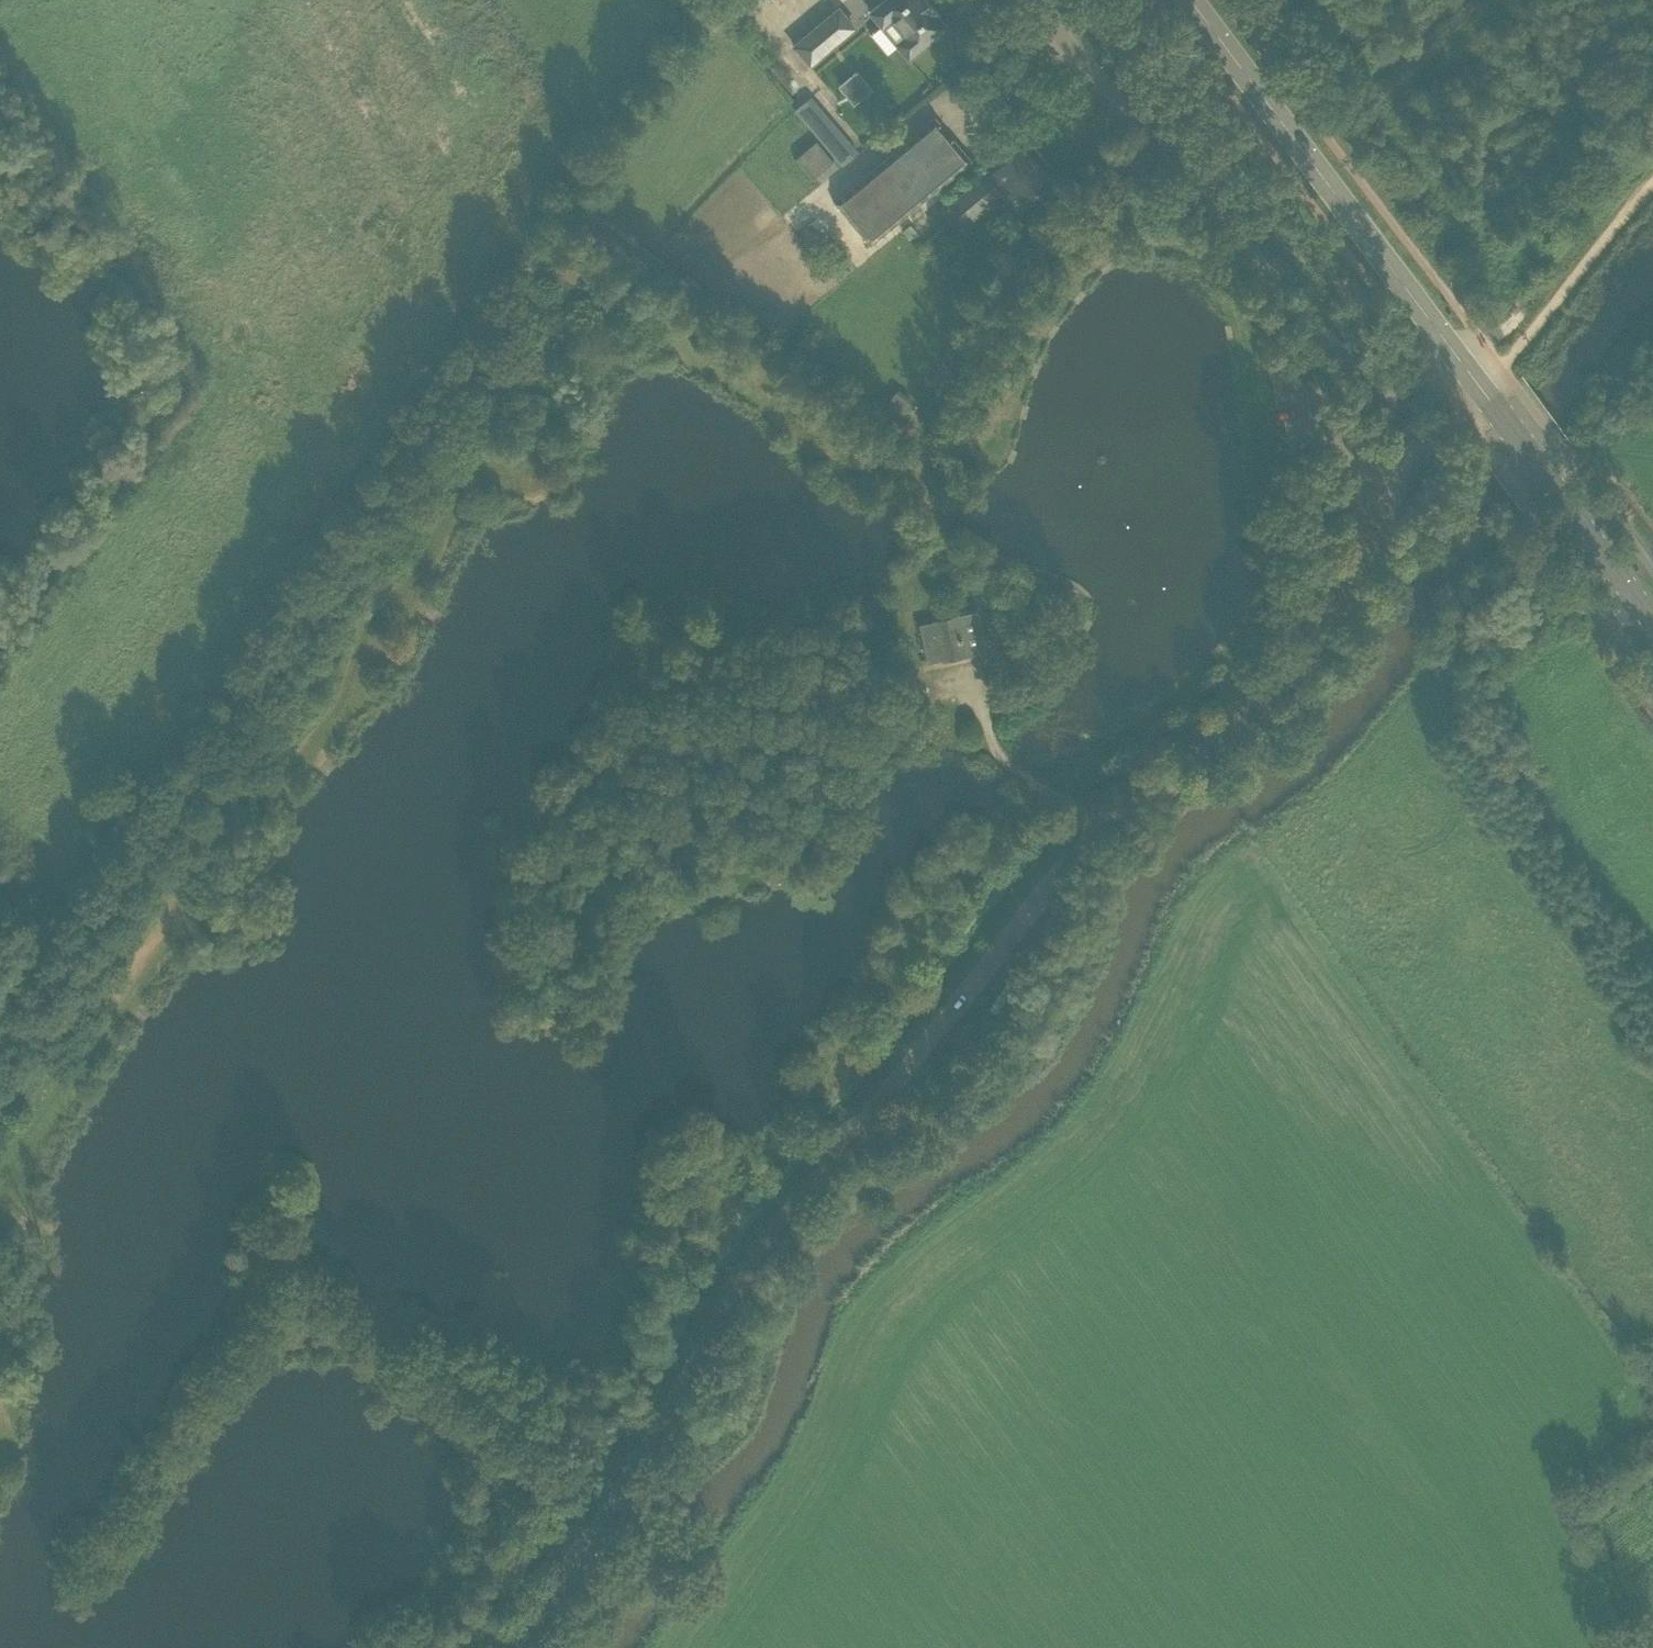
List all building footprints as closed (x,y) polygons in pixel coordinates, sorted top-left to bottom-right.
[(870,13),(882,28),(890,21),(904,38),(896,45),(908,59),(945,28),(935,16),(938,13),(927,0),(886,0),(870,13)] [(809,66),(854,29),(838,10),(793,47),(809,66)] [(872,89),(856,70),(837,86),(852,105),(872,89)] [(810,96),(794,109),(842,165),(857,152),(810,96)] [(869,247),(971,161),(935,117),(832,203),(869,247)] [(832,162),(815,142),(796,159),(813,178),(832,162)] [(1043,176),(1046,173),(1020,143),(1007,154),(1010,157),(986,177),(985,176),(942,211),(957,230),(963,225),(964,227),(1001,196),(1014,212),(1049,183),(1043,176)] [(901,416),(912,401),(897,390),(886,405),(901,416)] [(941,662),(966,657),(957,616),(931,621),(931,623),(918,626),(926,664),(941,661),(941,662)]
